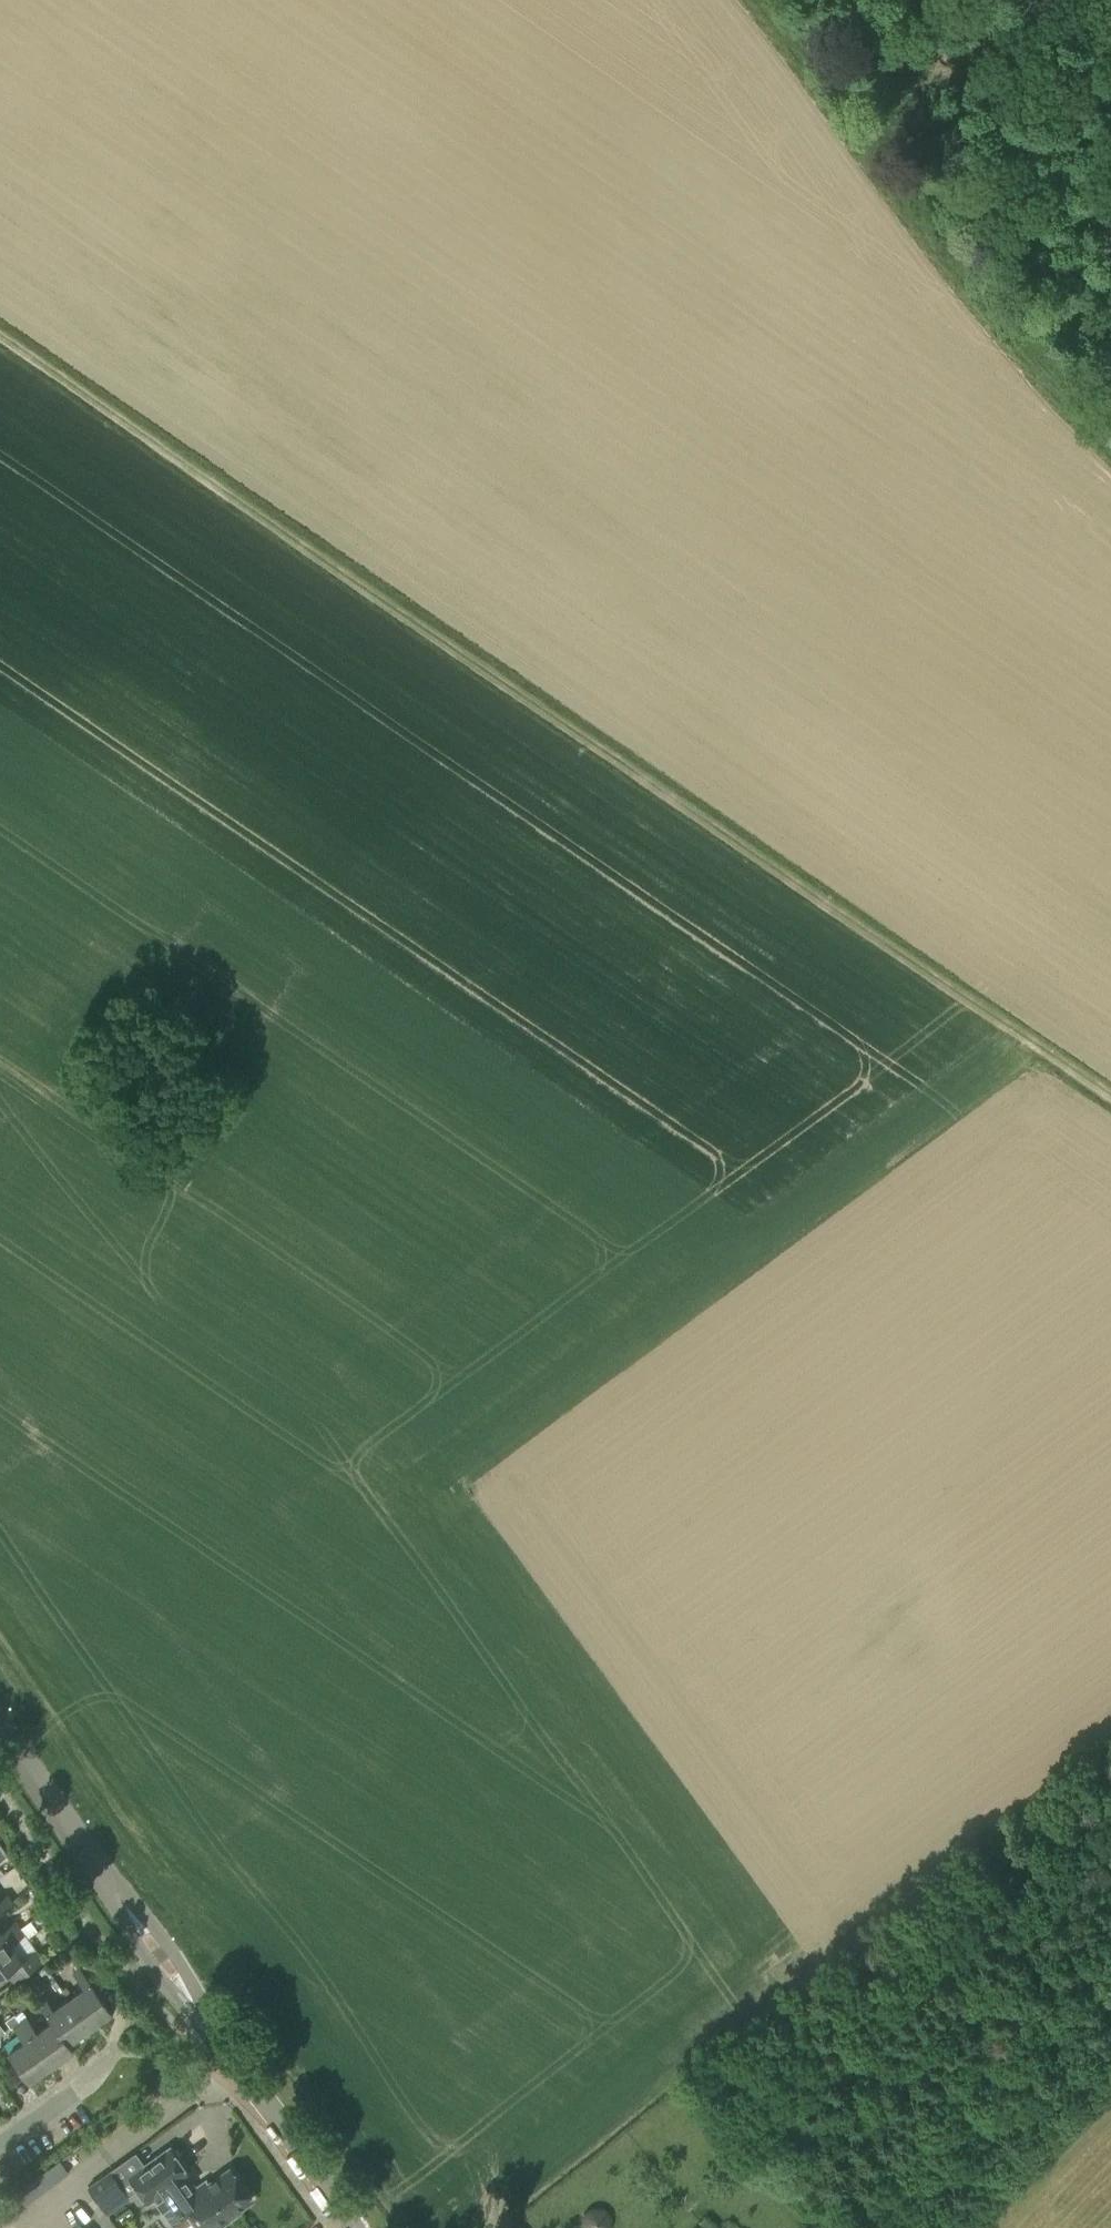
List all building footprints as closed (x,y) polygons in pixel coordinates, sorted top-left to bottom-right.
[(11,1901),(7,1894),(0,1898),(0,1909),(11,1901)] [(19,1927),(14,1920),(0,1930),(0,1941),(19,1927)] [(0,1941),(0,1974),(6,1970),(13,1980),(43,1960),(35,1949),(20,1959),(10,1944),(24,1934),(19,1927),(0,1941)] [(68,1998),(88,2026),(111,2011),(80,1967),(73,1972),(83,1987),(68,1998)] [(17,2006),(30,1995),(23,1985),(9,1996),(17,2006)] [(88,2026),(68,1998),(53,2008),(43,1994),(36,1999),(51,2021),(52,2020),(67,2041),(88,2026)] [(52,2020),(51,2021),(36,2031),(26,2017),(19,2021),(50,2065),(72,2049),(67,2041),(52,2020)] [(28,2081),(50,2065),(19,2021),(13,2026),(23,2040),(7,2052),(28,2081)] [(128,2176),(146,2202),(153,2197),(176,2227),(178,2227),(199,2213),(210,2227),(215,2227),(235,2214),(232,2211),(251,2197),(230,2168),(208,2183),(206,2180),(193,2189),(188,2182),(184,2184),(180,2178),(187,2173),(168,2147),(128,2176)] [(59,2161),(37,2178),(45,2189),(68,2172),(59,2161)] [(110,2170),(87,2186),(107,2214),(130,2198),(128,2196),(110,2170)]
